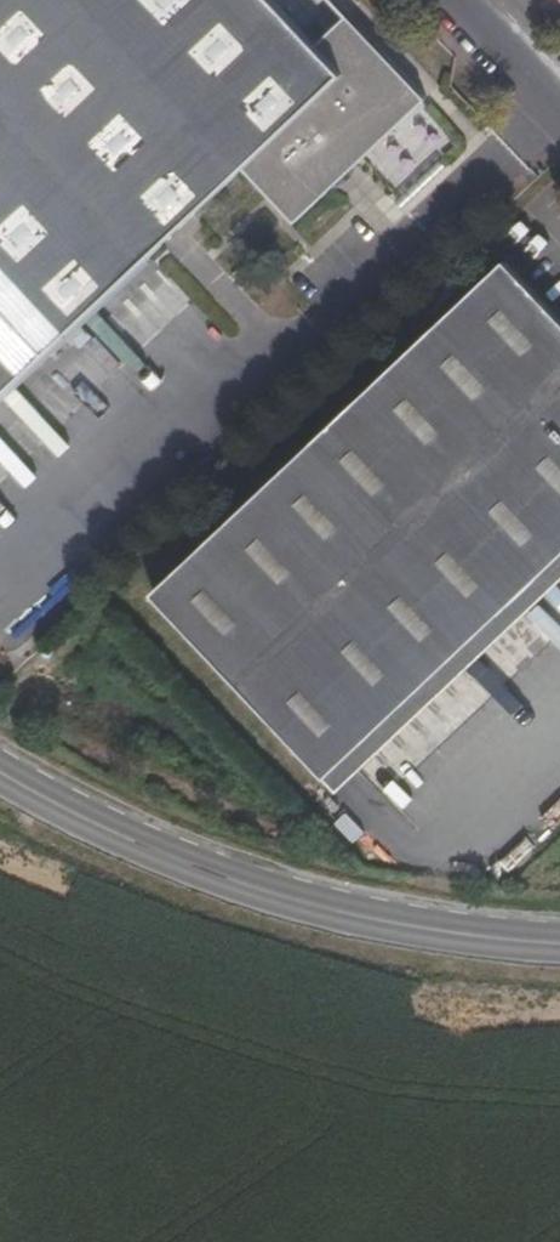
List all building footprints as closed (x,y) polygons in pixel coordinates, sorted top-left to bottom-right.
[(426,91),(348,10),(316,38),(280,0),(0,0),(0,400),(247,164),(297,217),(426,91)] [(334,771),(559,556),(559,312),(508,257),(160,587),(334,771)]
